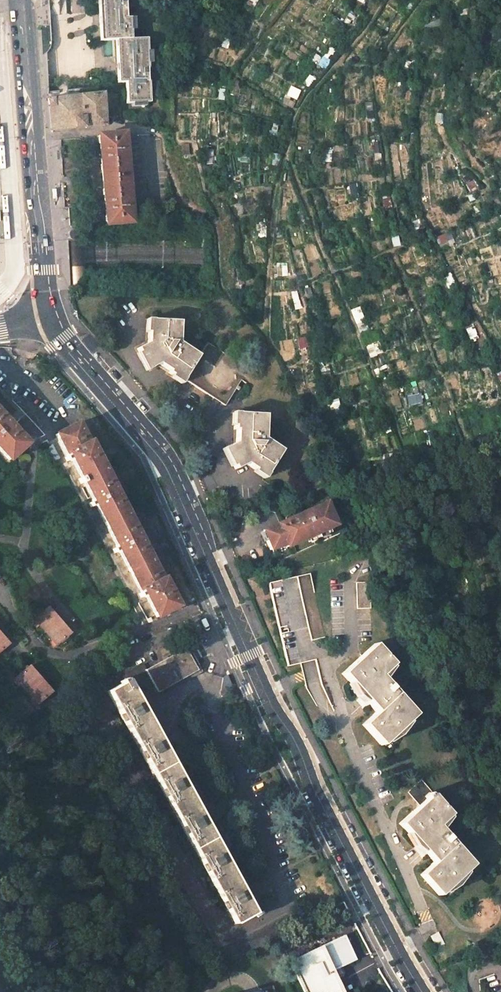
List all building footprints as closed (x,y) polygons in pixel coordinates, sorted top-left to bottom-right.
[(129,20),(125,20),(124,0),(102,0),(102,12),(104,42),(116,42),(118,84),(124,84),(126,105),(150,104),(146,41),(130,41),(129,20)] [(52,130),(105,125),(102,93),(49,99),(48,99),(49,104),(49,103),(52,130)] [(132,222),(125,133),(99,135),(107,224),(132,222)] [(78,237),(78,233),(77,231),(74,230),(72,230),(69,231),(68,234),(68,235),(68,236),(69,239),(70,240),(72,241),(74,240),(76,240),(78,237)] [(179,342),(180,321),(149,320),(148,343),(137,348),(148,369),(159,364),(170,371),(168,373),(183,381),(184,378),(199,355),(179,342)] [(249,369),(207,343),(199,355),(184,378),(226,404),(249,369)] [(0,393),(0,394),(0,415),(6,421),(17,411),(0,393)] [(264,439),(266,414),(234,413),(233,429),(236,430),(235,443),(224,448),(235,469),(246,463),(265,476),(282,450),(264,439)] [(9,459),(26,444),(6,421),(0,415),(0,450),(9,459)] [(80,430),(77,424),(56,435),(67,456),(68,455),(72,461),(81,477),(79,479),(80,481),(81,484),(84,482),(92,499),(95,507),(96,506),(116,545),(119,552),(120,552),(141,592),(142,591),(146,597),(157,617),(177,606),(163,579),(161,580),(89,443),(87,444),(80,430)] [(337,525),(328,503),(280,523),(264,529),(267,538),(265,539),(270,549),(284,544),(286,546),(337,525)] [(327,650),(309,573),(268,583),(288,666),(301,663),(316,659),(329,656),(327,650)] [(371,608),(370,582),(356,583),(357,609),(371,608)] [(53,613),(47,607),(34,619),(39,624),(45,632),(59,620),(53,613)] [(65,626),(59,620),(45,632),(52,639),(56,644),(56,645),(61,641),(70,633),(65,627),(65,626)] [(0,633),(0,651),(8,644),(3,638),(4,637),(0,633)] [(393,664),(375,643),(362,654),(359,658),(341,674),(360,694),(369,704),(376,712),(362,725),(381,745),(416,714),(381,675),(393,664)] [(197,670),(185,648),(160,662),(147,669),(145,670),(153,684),(158,692),(197,670)] [(34,672),(29,666),(16,678),(21,683),(27,690),(41,678),(35,672),(34,672)] [(21,683),(16,678),(13,680),(18,686),(21,683)] [(47,685),(41,678),(27,690),(33,696),(38,702),(39,702),(51,691),(47,685)] [(216,907),(224,903),(236,924),(255,913),(127,681),(107,691),(123,720),(115,724),(134,757),(141,753),(164,794),(156,799),(175,832),(183,828),(205,869),(198,873),(216,907)] [(432,794),(421,781),(408,792),(420,805),(432,794)] [(451,814),(432,794),(420,805),(399,823),(417,844),(427,854),(434,862),(420,875),(439,895),(474,864),(438,825),(451,814)] [(444,943),(438,932),(431,936),(437,947),(444,943)] [(344,937),(290,961),(304,991),(342,991),(332,970),(356,959),(344,937)] [(484,952),(481,942),(471,946),(474,956),(484,952)]
